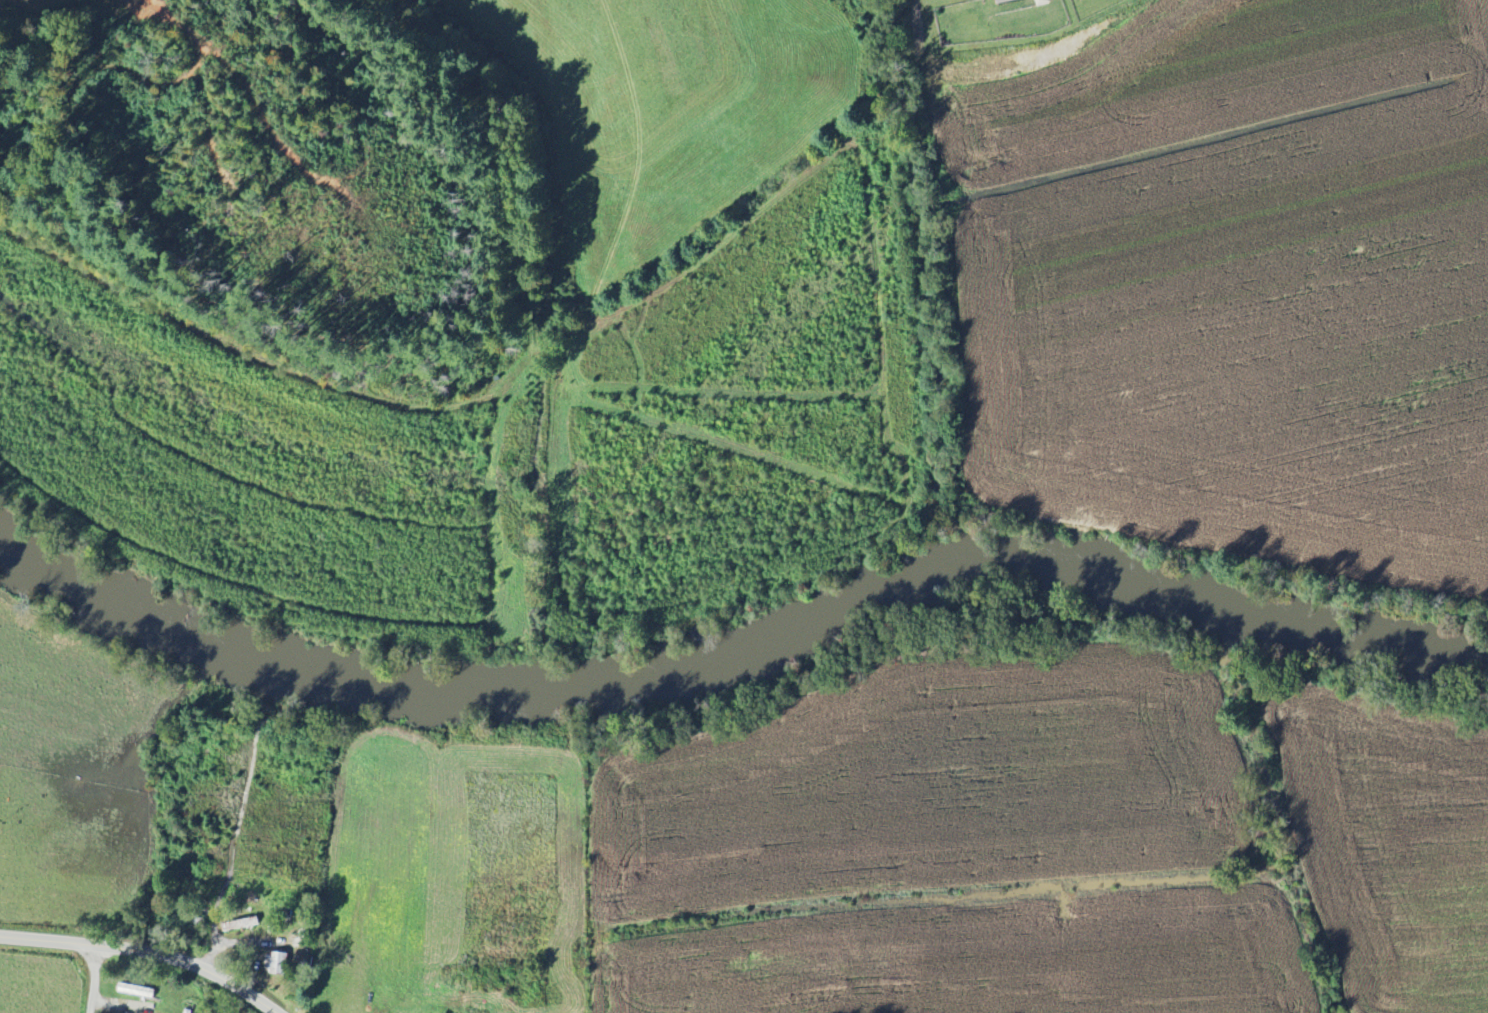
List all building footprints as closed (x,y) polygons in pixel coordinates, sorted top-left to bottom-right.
[(221,922),(222,930),(258,926),(257,918),(221,922)] [(285,962),(285,953),(272,952),(271,958),(268,958),(267,973),(284,974),(285,962)]
